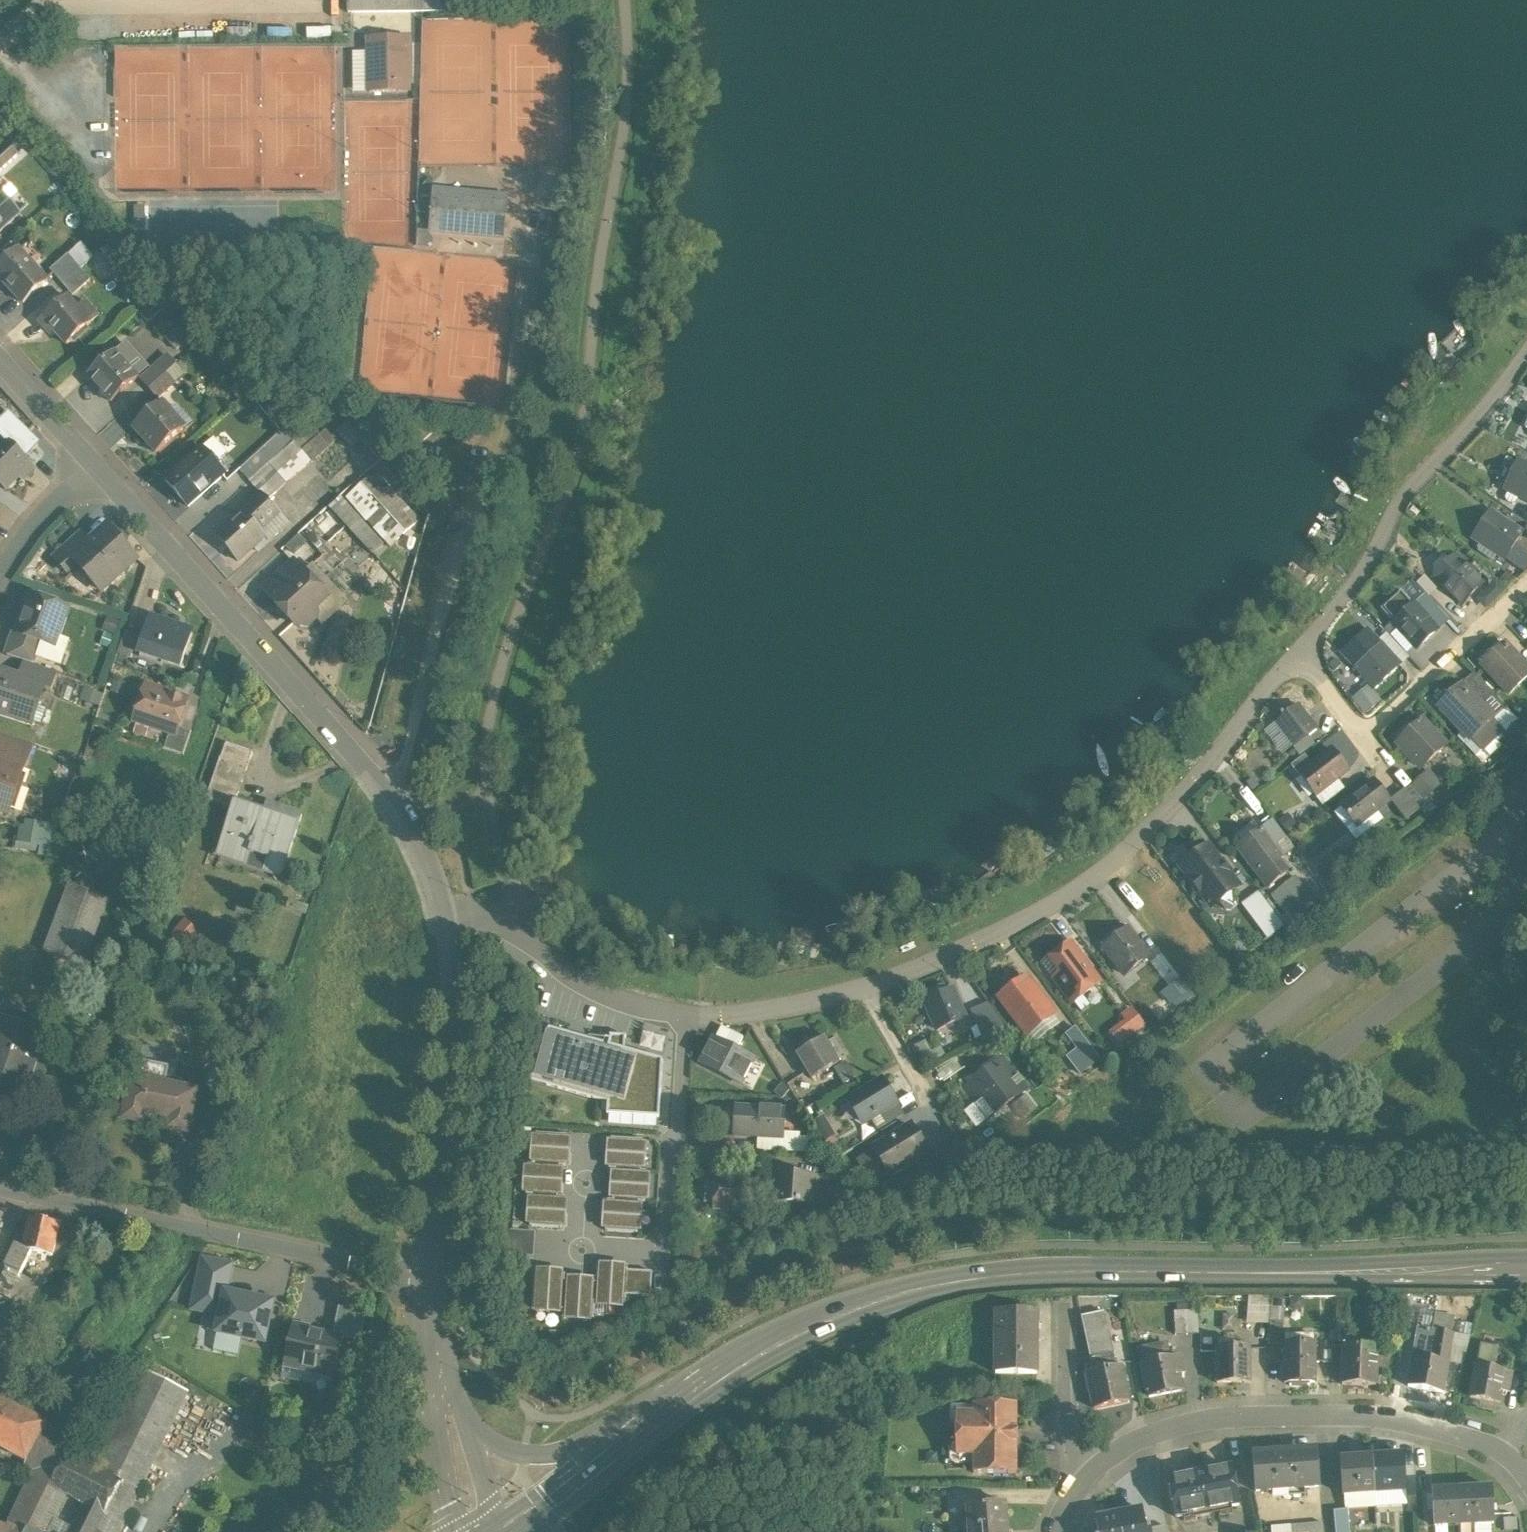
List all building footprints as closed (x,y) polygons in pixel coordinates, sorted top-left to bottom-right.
[(438,0),(351,0),(351,14),(438,12),(438,0)] [(438,12),(456,12),(456,0),(438,0),(438,12)] [(409,37),(370,38),(370,92),(410,91),(409,37)] [(509,196),(435,188),(431,224),(505,232),(509,196)] [(17,214),(0,194),(0,228),(17,214)] [(532,206),(526,237),(548,241),(554,210),(532,206)] [(51,267),(70,292),(91,276),(83,265),(95,256),(83,241),(51,267)] [(19,249),(0,265),(0,278),(23,303),(48,281),(19,249)] [(91,324),(67,298),(40,322),(48,331),(52,327),(68,345),(91,324)] [(138,380),(116,355),(89,377),(111,403),(138,380)] [(158,364),(141,381),(148,389),(166,373),(158,364)] [(166,373),(148,389),(157,399),(175,383),(166,373)] [(173,415),(161,402),(133,427),(157,453),(183,429),(184,430),(192,423),(180,409),(173,415)] [(0,409),(0,424),(10,415),(2,407),(0,409)] [(9,418),(0,427),(0,436),(5,440),(6,440),(24,459),(38,446),(9,418)] [(6,440),(5,440),(1,445),(0,446),(0,485),(5,489),(30,464),(24,459),(6,440)] [(224,476),(202,451),(168,482),(190,507),(224,476)] [(418,520),(368,463),(339,489),(390,545),(418,520)] [(1522,464),(1509,492),(1526,501),(1526,467),(1522,464)] [(263,495),(242,514),(244,515),(219,538),(239,561),(266,537),(261,532),(281,514),(263,495)] [(345,500),(334,510),(374,553),(385,543),(345,500)] [(331,508),(303,533),(336,569),(364,544),(331,508)] [(1523,534),(1497,517),(1480,542),(1506,559),(1523,534)] [(137,559),(107,526),(89,543),(77,554),(81,559),(77,563),(102,590),(137,559)] [(81,534),(55,558),(68,571),(77,563),(81,559),(77,554),(89,543),(81,534)] [(1513,562),(1524,572),(1526,569),(1526,554),(1522,550),(1513,562)] [(1458,559),(1437,581),(1462,604),(1483,582),(1458,559)] [(294,561),(264,588),(274,599),(304,572),(294,561)] [(328,597),(305,571),(304,572),(274,599),(297,625),(299,622),(301,624),(307,625),(318,616),(318,610),(316,607),(328,597)] [(67,608),(30,596),(19,631),(18,634),(43,642),(55,646),(67,608)] [(1448,620),(1425,597),(1415,607),(1437,630),(1448,620)] [(1415,607),(1412,604),(1393,623),(1417,649),(1437,630),(1415,607)] [(192,631),(152,618),(140,653),(180,666),(192,631)] [(1341,650),(1357,667),(1381,644),(1366,627),(1341,650)] [(43,642),(18,634),(19,631),(16,629),(8,656),(33,665),(35,665),(43,642)] [(139,636),(125,631),(117,654),(131,659),(139,636)] [(1400,664),(1381,644),(1357,667),(1376,687),(1400,664)] [(1506,646),(1483,667),(1508,694),(1526,677),(1526,669),(1506,646)] [(35,665),(33,665),(27,682),(45,688),(44,690),(52,692),(58,673),(35,665)] [(0,673),(0,713),(33,724),(44,690),(45,688),(27,682),(0,673)] [(1379,699),(1370,688),(1356,700),(1366,711),(1379,699)] [(186,701),(146,689),(135,720),(169,732),(175,734),(178,726),(186,701)] [(1466,692),(1444,712),(1470,740),(1492,720),(1466,692)] [(1317,729),(1298,706),(1276,724),(1294,747),(1317,729)] [(1420,720),(1396,743),(1420,769),(1445,746),(1420,720)] [(1492,720),(1470,740),(1482,752),(1503,732),(1492,720)] [(191,731),(178,726),(175,734),(169,732),(163,749),(183,755),(191,731)] [(0,734),(0,760),(22,767),(23,767),(30,744),(0,734)] [(252,753),(226,744),(221,759),(247,768),(252,753)] [(1312,764),(1298,774),(1315,796),(1348,771),(1331,749),(1312,764)] [(1305,754),(1291,765),(1298,774),(1312,764),(1305,754)] [(221,759),(220,759),(206,800),(232,809),(234,801),(235,802),(247,768),(221,759)] [(8,816),(24,767),(23,767),(22,767),(0,760),(0,813),(8,816)] [(1411,819),(1447,785),(1429,767),(1394,800),(1411,819)] [(1374,782),(1342,806),(1348,814),(1347,815),(1349,818),(1350,817),(1356,825),(1388,801),(1374,782)] [(235,802),(234,801),(232,809),(217,850),(249,861),(250,857),(266,862),(264,866),(283,873),(302,816),(275,806),(272,815),(235,802)] [(19,841),(33,843),(32,852),(52,855),(57,824),(23,818),(19,841)] [(1283,857),(1262,828),(1238,846),(1269,886),(1285,874),(1276,862),(1283,857)] [(1208,848),(1182,867),(1190,877),(1188,878),(1200,894),(1202,893),(1211,905),(1237,886),(1227,873),(1228,872),(1221,862),(1220,863),(1208,848)] [(1297,877),(1277,893),(1295,915),(1315,900),(1297,877)] [(107,899),(70,885),(45,952),(82,966),(107,899)] [(1272,913),(1258,894),(1244,904),(1259,923),(1272,913)] [(1272,913),(1259,923),(1268,935),(1281,924),(1272,913)] [(1148,954),(1125,925),(1100,944),(1122,974),(1148,954)] [(197,930),(185,943),(198,955),(210,942),(197,930)] [(1087,972),(1066,945),(1050,958),(1061,972),(1055,977),(1074,1002),(1099,983),(1089,970),(1087,972)] [(1184,980),(1166,993),(1171,1001),(1190,989),(1184,980)] [(1053,1015),(1029,983),(1004,1003),(1028,1035),(1053,1015)] [(965,1018),(953,989),(925,1001),(937,1030),(965,1018)] [(1145,1025),(1132,1008),(1123,1015),(1129,1023),(1136,1032),(1145,1025)] [(1004,1032),(995,1012),(986,1016),(995,1036),(1004,1032)] [(1129,1023),(1113,1035),(1120,1044),(1136,1032),(1129,1023)] [(1079,1024),(1067,1032),(1078,1049),(1067,1055),(1080,1074),(1102,1060),(1079,1024)] [(23,1089),(40,1039),(0,1026),(0,1081),(23,1089)] [(660,1118),(663,1060),(624,1050),(625,1036),(611,1036),(608,1045),(545,1028),(532,1076),(548,1080),(547,1086),(608,1102),(607,1114),(660,1118)] [(754,1058),(713,1038),(701,1062),(741,1083),(754,1058)] [(839,1062),(825,1038),(797,1055),(812,1079),(839,1062)] [(130,1077),(166,1084),(169,1068),(133,1060),(130,1077)] [(1019,1095),(996,1066),(975,1082),(998,1111),(1019,1095)] [(166,1084),(130,1077),(121,1120),(141,1124),(144,1110),(170,1115),(167,1130),(186,1134),(195,1091),(166,1084)] [(882,1079),(850,1099),(863,1121),(896,1102),(882,1079)] [(784,1111),(740,1108),(738,1136),(782,1139),(784,1111)] [(911,1126),(873,1149),(888,1174),(926,1151),(911,1126)] [(566,1166),(567,1138),(531,1136),(530,1165),(560,1166),(566,1166)] [(645,1140),(611,1139),(610,1169),(616,1170),(644,1171),(645,1140)] [(874,1183),(888,1174),(873,1149),(859,1158),(874,1183)] [(559,1196),(560,1166),(530,1165),(525,1164),(525,1195),(531,1196),(559,1196)] [(817,1179),(795,1177),(793,1175),(786,1174),(783,1169),(778,1169),(774,1172),(772,1206),(784,1207),(784,1202),(815,1204),(817,1179)] [(644,1171),(616,1170),(615,1202),(646,1204),(648,1171),(644,1171)] [(750,1183),(716,1181),(715,1208),(748,1210),(749,1195),(752,1193),(752,1189),(749,1186),(750,1183)] [(559,1196),(531,1196),(530,1228),(562,1229),(563,1197),(559,1196)] [(642,1203),(607,1202),(606,1232),(640,1234),(642,1203)] [(59,1225),(30,1219),(23,1249),(23,1251),(31,1253),(52,1257),(59,1225)] [(23,1249),(16,1245),(6,1268),(20,1275),(31,1253),(23,1251),(23,1249)] [(195,1311),(224,1317),(234,1267),(205,1261),(195,1311)] [(20,1275),(6,1268),(0,1279),(0,1293),(31,1309),(44,1287),(20,1275)] [(627,1269),(596,1268),(595,1283),(594,1304),(626,1306),(626,1296),(627,1272),(627,1269)] [(651,1273),(627,1272),(626,1296),(650,1297),(651,1273)] [(563,1276),(534,1275),(533,1311),(562,1312),(563,1281),(563,1276)] [(595,1283),(563,1281),(562,1312),(562,1317),(594,1318),(594,1304),(595,1283)] [(272,1301),(229,1292),(224,1317),(221,1332),(264,1341),(272,1301)] [(1349,1297),(1337,1296),(1336,1320),(1347,1321),(1349,1297)] [(1284,1297),(1271,1297),(1269,1323),(1282,1324),(1284,1297)] [(1198,1310),(1186,1311),(1187,1334),(1199,1334),(1198,1310)] [(1186,1311),(1174,1312),(1175,1335),(1187,1334),(1186,1311)] [(1037,1313),(995,1312),(995,1374),(1036,1374),(1037,1313)] [(1113,1356),(1103,1312),(1081,1317),(1090,1361),(1113,1356)] [(1454,1319),(1436,1316),(1433,1331),(1452,1334),(1454,1319)] [(342,1338),(309,1331),(310,1329),(292,1325),(282,1367),(333,1379),(342,1338)] [(1433,1331),(1418,1328),(1418,1329),(1419,1329),(1414,1357),(1447,1363),(1452,1334),(1433,1331)] [(1305,1336),(1305,1334),(1291,1334),(1290,1344),(1314,1344),(1314,1336),(1305,1336)] [(1233,1343),(1230,1340),(1221,1340),(1219,1343),(1218,1348),(1216,1348),(1217,1383),(1250,1383),(1249,1348),(1234,1348),(1233,1343)] [(1379,1348),(1358,1348),(1358,1343),(1347,1343),(1346,1347),(1344,1347),(1343,1384),(1375,1385),(1376,1369),(1378,1369),(1379,1348)] [(1167,1344),(1140,1350),(1143,1364),(1169,1358),(1167,1344)] [(1314,1383),(1314,1344),(1290,1344),(1284,1344),(1284,1383),(1289,1383),(1289,1385),(1309,1385),(1309,1383),(1314,1383)] [(1496,1348),(1482,1346),(1478,1367),(1492,1370),(1496,1348)] [(1113,1356),(1090,1361),(1093,1372),(1115,1367),(1113,1356)] [(1143,1364),(1142,1364),(1149,1397),(1181,1391),(1178,1375),(1184,1373),(1180,1356),(1169,1358),(1143,1364)] [(1414,1357),(1408,1386),(1442,1393),(1448,1363),(1447,1363),(1414,1357)] [(1093,1372),(1087,1374),(1094,1409),(1128,1402),(1120,1366),(1115,1367),(1093,1372)] [(1478,1367),(1476,1367),(1470,1398),(1498,1403),(1501,1389),(1508,1390),(1511,1373),(1492,1370),(1478,1367)] [(188,1390),(146,1370),(143,1377),(97,1469),(121,1482),(105,1514),(96,1531),(118,1531),(188,1390)] [(0,1400),(0,1448),(26,1462),(46,1424),(0,1400)] [(1016,1406),(973,1406),(973,1414),(955,1414),(955,1458),(973,1458),(973,1475),(1016,1475),(1016,1406)] [(62,1432),(46,1424),(26,1462),(37,1468),(42,1470),(55,1447),(62,1432)] [(55,1447),(42,1470),(54,1477),(67,1453),(55,1447)] [(1316,1450),(1253,1454),(1256,1491),(1319,1487),(1316,1450)] [(97,1469),(67,1453),(54,1477),(50,1485),(67,1494),(85,1504),(105,1514),(121,1482),(97,1469)] [(1403,1455),(1372,1457),(1374,1493),(1406,1491),(1403,1455)] [(1372,1457),(1340,1459),(1342,1495),(1374,1493),(1372,1457)] [(1238,1505),(1231,1467),(1169,1479),(1176,1517),(1238,1505)] [(8,1525),(22,1531),(27,1531),(50,1485),(54,1477),(42,1470),(37,1468),(8,1525)] [(67,1494),(50,1485),(27,1531),(48,1531),(67,1494)] [(1493,1488),(1458,1489),(1460,1525),(1475,1524),(1494,1523),(1493,1488)] [(1458,1489),(1432,1490),(1433,1526),(1460,1525),(1458,1489)] [(85,1504),(71,1531),(96,1531),(105,1514),(85,1504)] [(967,1508),(969,1531),(1006,1531),(1004,1505),(967,1508)] [(1118,1515),(1121,1531),(1150,1531),(1150,1529),(1146,1530),(1142,1510),(1118,1515)] [(1333,1511),(1335,1531),(1350,1531),(1347,1510),(1333,1511)] [(1097,1519),(1099,1531),(1121,1531),(1118,1515),(1097,1519)] [(1271,1527),(1271,1531),(1322,1531),(1322,1523),(1271,1527)]
